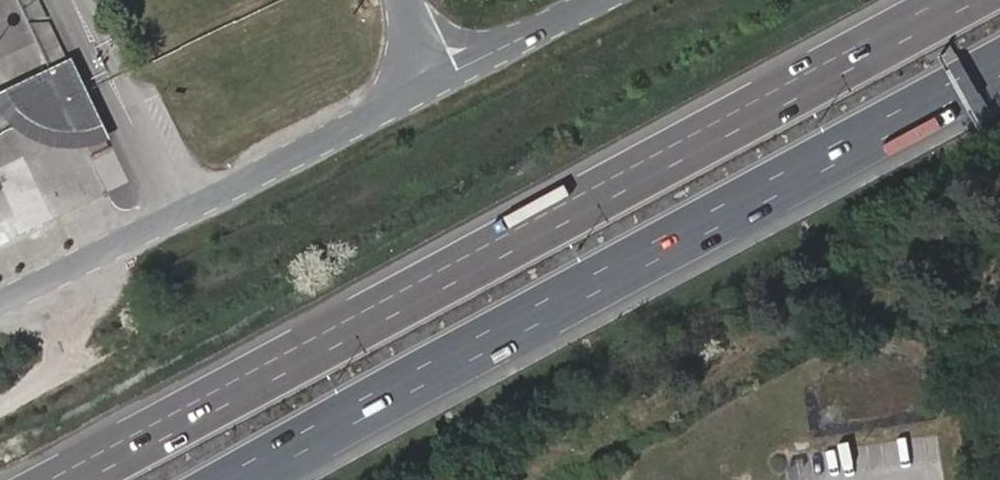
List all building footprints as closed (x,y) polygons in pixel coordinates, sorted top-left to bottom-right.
[(30,124),(35,128),(38,130),(43,133),(52,136),(65,140),(78,141),(84,140),(89,139),(82,123),(100,115),(76,66),(11,96),(12,101),(16,106),(21,114),(30,124)]
